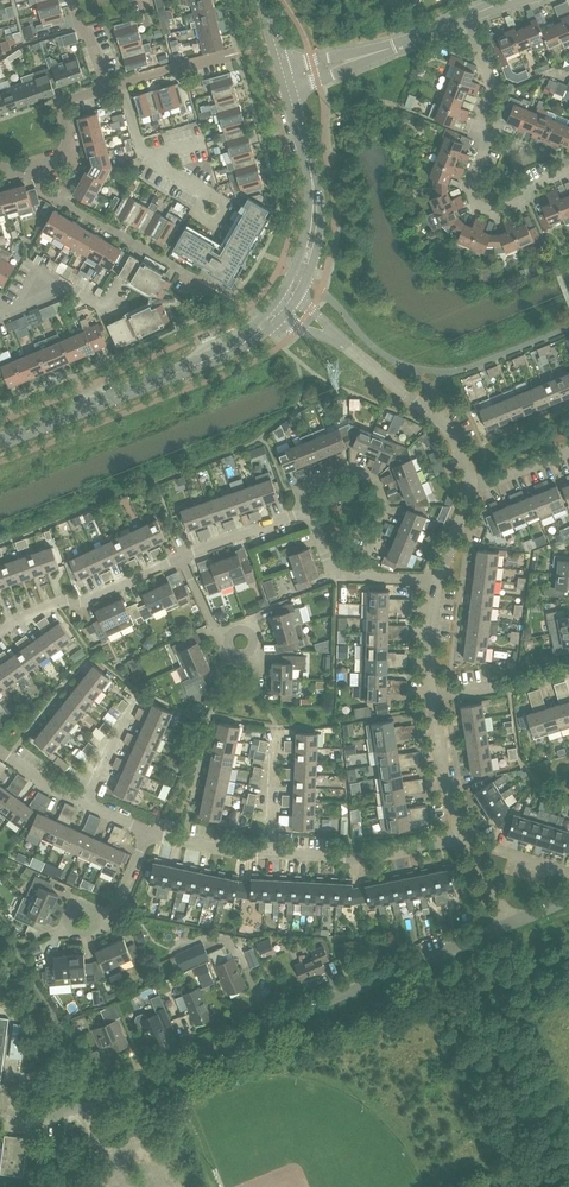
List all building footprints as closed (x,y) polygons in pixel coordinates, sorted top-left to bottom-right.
[(59,0),(30,0),(29,0),(30,4),(37,2),(40,13),(62,7),(61,5),(61,6),(59,0)] [(212,0),(188,0),(186,0),(187,5),(192,4),(194,13),(214,8),(212,0)] [(383,5),(397,15),(404,5),(397,0),(387,0),(383,5)] [(157,8),(161,21),(168,19),(173,18),(172,12),(169,10),(166,11),(164,6),(157,8)] [(62,7),(40,13),(43,23),(36,25),(38,30),(66,22),(62,8),(62,7)] [(421,7),(412,9),(413,17),(423,16),(421,7)] [(217,21),(214,8),(194,13),(196,21),(191,22),(192,27),(197,26),(217,21)] [(142,15),(142,17),(114,24),(118,39),(140,33),(137,23),(143,21),(145,26),(151,24),(148,13),(142,15)] [(566,16),(561,18),(562,21),(554,25),(562,42),(564,48),(568,46),(568,23),(566,16)] [(549,48),(540,27),(536,18),(531,20),(532,23),(524,27),(532,45),(544,39),(548,48),(549,48)] [(220,34),(217,21),(197,26),(201,39),(220,34)] [(562,42),(554,25),(546,28),(545,25),(540,27),(549,48),(562,42)] [(532,45),(524,27),(516,30),(515,27),(510,29),(519,50),(532,45)] [(489,36),(502,67),(510,64),(506,56),(519,50),(510,29),(504,31),(506,35),(498,38),(496,33),(489,36)] [(76,32),(57,37),(60,47),(79,42),(76,32)] [(118,39),(123,54),(150,46),(149,42),(143,44),(140,33),(118,39)] [(220,34),(201,39),(204,53),(224,48),(220,34)] [(150,46),(123,54),(126,67),(126,68),(127,70),(129,69),(148,63),(145,52),(152,50),(150,46)] [(13,53),(16,57),(22,53),(19,49),(13,53)] [(16,57),(13,53),(7,57),(10,61),(16,57)] [(62,54),(64,61),(72,81),(84,77),(82,71),(81,67),(77,57),(69,59),(67,53),(62,54)] [(448,77),(478,90),(480,84),(471,80),(477,66),(451,55),(448,62),(456,66),(451,78),(448,77)] [(49,66),(49,67),(54,82),(57,81),(59,86),(72,81),(64,61),(61,62),(60,61),(59,61),(58,59),(56,58),(55,58),(53,58),(52,57),(51,56),(47,58),(50,66),(49,66)] [(34,72),(43,98),(55,93),(52,83),(54,82),(49,67),(34,72)] [(21,77),(23,82),(30,102),(43,98),(34,72),(32,73),(21,77)] [(235,86),(230,72),(202,80),(204,84),(210,83),(213,93),(235,87),(235,86)] [(478,90),(448,77),(442,91),(463,99),(466,91),(476,95),(478,90)] [(12,86),(18,106),(30,102),(23,82),(12,86)] [(164,87),(170,109),(180,106),(182,112),(187,111),(179,83),(165,87),(165,86),(164,87)] [(6,111),(18,106),(12,86),(0,90),(0,93),(6,111)] [(163,87),(150,91),(158,119),(161,118),(160,112),(170,109),(164,87),(163,87)] [(235,88),(235,87),(213,93),(216,104),(210,105),(211,109),(239,101),(235,88)] [(158,119),(150,91),(136,95),(134,95),(135,97),(140,117),(152,114),(154,120),(158,119)] [(463,99),(442,91),(437,104),(440,105),(467,116),(470,111),(460,107),(463,99)] [(507,105),(512,107),(506,121),(515,125),(514,128),(519,130),(527,109),(519,106),(521,101),(510,96),(507,105)] [(239,101),(211,109),(212,113),(218,112),(221,122),(243,116),(239,101)] [(440,105),(435,119),(452,126),(456,118),(465,121),(467,116),(440,105)] [(527,109),(519,130),(524,132),(525,129),(533,132),(543,110),(538,108),(536,113),(527,109)] [(545,141),(556,115),(543,110),(533,132),(534,132),(532,136),(545,141)] [(81,130),(100,125),(97,113),(78,118),(81,130)] [(560,143),(567,125),(568,120),(556,115),(545,141),(550,143),(552,140),(560,143)] [(247,130),(243,116),(221,122),(224,132),(218,134),(219,138),(247,130)] [(104,138),(100,125),(81,130),(84,143),(104,138)] [(567,125),(560,143),(567,146),(566,150),(568,151),(568,126),(567,125)] [(460,134),(445,128),(442,136),(445,137),(440,150),(458,157),(468,161),(470,155),(460,151),(463,143),(457,140),(460,134)] [(251,143),(247,130),(219,138),(220,142),(226,140),(230,151),(251,144),(251,143)] [(84,143),(88,155),(107,150),(104,138),(84,143)] [(251,144),(230,151),(233,161),(226,163),(227,167),(255,159),(252,146),(251,144)] [(112,166),(107,150),(88,155),(88,157),(90,156),(92,165),(112,166)] [(440,150),(435,163),(462,174),(464,169),(455,165),(458,157),(440,150)] [(259,172),(255,159),(227,167),(229,171),(235,169),(238,180),(260,173),(259,172)] [(462,174),(435,163),(429,176),(437,179),(437,187),(447,187),(447,183),(450,175),(460,179),(462,174)] [(86,171),(108,184),(113,176),(117,178),(122,168),(112,166),(92,165),(88,172),(86,171)] [(108,184),(86,171),(80,183),(97,192),(103,182),(108,184)] [(260,173),(238,180),(241,190),(235,192),(236,197),(263,189),(260,175),(260,173)] [(90,204),(97,192),(80,183),(73,194),(90,204)] [(40,204),(38,196),(36,188),(27,190),(25,185),(12,188),(18,210),(20,215),(37,211),(36,205),(40,204)] [(430,199),(435,212),(463,200),(460,195),(451,199),(447,191),(447,187),(437,187),(428,187),(428,188),(430,199)] [(12,188),(0,192),(6,213),(18,210),(12,188)] [(128,222),(139,202),(130,197),(133,191),(129,189),(114,214),(127,221),(128,222)] [(564,221),(568,219),(568,196),(568,195),(560,198),(557,189),(551,191),(564,221)] [(564,221),(551,191),(546,193),(550,203),(542,206),(545,213),(538,216),(544,230),(551,227),(550,224),(562,218),(564,221)] [(185,227),(173,249),(182,254),(183,252),(195,259),(194,261),(203,266),(204,265),(211,269),(209,272),(230,284),(234,283),(241,270),(238,268),(241,263),(243,264),(252,247),(251,246),(258,234),(259,235),(269,218),(266,216),(270,209),(264,206),(265,204),(263,196),(260,194),(252,196),(250,198),(248,197),(244,205),(247,207),(236,225),(232,222),(228,229),(232,232),(220,253),(213,249),(215,245),(204,238),(207,234),(199,229),(197,234),(185,227)] [(441,225),(448,234),(461,221),(459,218),(455,210),(465,206),(463,200),(435,212),(441,225)] [(139,202),(128,222),(129,223),(129,222),(141,229),(155,204),(152,202),(148,208),(139,202)] [(155,204),(141,229),(153,236),(154,237),(165,217),(155,212),(159,206),(155,204)] [(43,230),(54,236),(65,217),(54,211),(43,230)] [(77,223),(65,217),(54,236),(65,243),(77,223)] [(165,217),(154,237),(155,238),(155,237),(168,244),(182,219),(178,217),(174,222),(165,217)] [(457,241),(470,247),(482,219),(476,217),(472,227),(464,224),(461,221),(448,234),(448,235),(457,241)] [(513,217),(508,219),(520,246),(533,241),(534,244),(541,240),(535,227),(529,229),(526,223),(518,226),(513,217)] [(482,219),(470,247),(484,252),(487,245),(495,245),(495,253),(495,234),(491,234),(483,231),(487,221),(482,219)] [(506,252),(520,246),(508,219),(503,221),(507,231),(500,234),(495,234),(495,253),(496,253),(506,252)] [(77,223),(65,243),(77,249),(88,230),(77,223)] [(99,236),(88,230),(77,249),(88,256),(99,236)] [(110,243),(99,236),(88,256),(99,262),(110,243)] [(110,243),(99,262),(111,269),(122,249),(110,243)] [(0,261),(0,284),(3,286),(14,266),(7,262),(12,253),(6,250),(0,261)] [(34,261),(39,264),(43,257),(38,254),(34,261)] [(133,283),(156,297),(157,295),(160,295),(169,280),(162,276),(163,273),(146,263),(144,266),(138,262),(139,260),(130,254),(119,275),(128,281),(130,278),(132,279),(131,281),(132,281),(132,280),(134,281),(133,283)] [(47,265),(51,268),(55,261),(50,259),(47,265)] [(60,264),(55,261),(51,268),(56,271),(60,264)] [(529,271),(522,275),(525,284),(533,280),(529,271)] [(73,281),(77,274),(73,272),(69,278),(73,281)] [(77,274),(73,281),(78,284),(82,277),(77,274)] [(100,296),(104,289),(99,287),(95,293),(100,296)] [(156,303),(156,302),(132,313),(133,316),(128,317),(127,315),(108,324),(118,346),(136,338),(135,335),(141,332),(142,335),(161,326),(160,323),(167,320),(160,304),(156,303)] [(33,321),(38,319),(35,312),(30,314),(33,321)] [(80,320),(83,327),(93,351),(106,345),(107,347),(107,346),(107,345),(98,324),(91,327),(87,318),(80,320)] [(86,354),(93,351),(83,327),(71,332),(73,335),(83,360),(88,358),(86,354)] [(73,335),(61,340),(70,361),(77,358),(79,362),(83,360),(73,335)] [(62,364),(70,361),(61,340),(49,345),(60,370),(64,368),(62,364)] [(49,345),(37,350),(46,371),(54,368),(56,372),(60,370),(49,345)] [(548,345),(543,347),(546,355),(551,353),(548,345)] [(541,357),(546,355),(543,347),(538,349),(541,357)] [(26,355),(36,380),(40,378),(39,374),(46,371),(37,350),(26,355)] [(26,355),(14,360),(22,381),(30,378),(32,381),(36,380),(26,355)] [(523,355),(518,357),(521,365),(526,363),(523,355)] [(1,366),(12,390),(16,388),(15,384),(22,381),(14,360),(12,356),(0,362),(1,366)] [(521,365),(518,357),(512,359),(515,367),(521,365)] [(492,367),(496,375),(501,373),(498,365),(492,367)] [(487,369),(489,374),(490,377),(496,375),(492,367),(487,369)] [(564,398),(568,396),(568,375),(568,374),(556,379),(564,398)] [(543,384),(551,403),(564,398),(556,379),(543,384)] [(531,389),(538,408),(551,403),(543,384),(531,389)] [(518,394),(526,414),(538,408),(531,389),(518,394)] [(505,400),(513,419),(526,414),(518,394),(505,400)] [(505,400),(493,405),(500,424),(513,419),(505,400)] [(500,424),(493,405),(482,409),(480,403),(474,405),(477,411),(480,410),(488,429),(500,424)] [(389,428),(387,432),(391,434),(397,432),(403,418),(395,415),(389,428)] [(347,447),(350,445),(350,423),(327,433),(335,452),(347,447)] [(353,447),(365,452),(373,433),(350,423),(350,445),(353,447)] [(323,457),(335,452),(327,433),(325,428),(313,433),(323,457)] [(422,435),(425,440),(427,446),(434,443),(427,429),(422,435)] [(301,438),(303,443),(311,462),(323,457),(313,433),(301,438)] [(365,452),(377,457),(385,438),(373,433),(365,452)] [(397,443),(385,438),(377,457),(389,462),(392,463),(407,448),(397,444),(397,443)] [(303,443),(291,447),(299,466),(311,462),(303,443)] [(299,466),(291,447),(279,452),(286,471),(299,466)] [(249,451),(251,458),(258,456),(255,448),(249,451)] [(393,466),(398,479),(417,471),(412,459),(407,448),(392,463),(393,466)] [(329,458),(324,460),(327,467),(332,464),(329,458)] [(367,465),(373,467),(375,460),(370,458),(367,465)] [(321,469),(327,467),(324,460),(319,462),(321,469)] [(375,460),(373,467),(371,471),(378,474),(382,463),(375,460)] [(305,468),(300,470),(303,476),(308,474),(305,468)] [(297,479),(303,476),(300,470),(295,472),(297,479)] [(270,479),(258,483),(265,503),(278,498),(272,479),(275,478),(272,471),(267,473),(270,479)] [(403,491),(422,483),(417,471),(398,479),(403,491)] [(395,480),(388,483),(390,488),(397,486),(395,480)] [(258,483),(245,488),(252,507),(265,503),(258,483)] [(422,483),(403,491),(408,503),(409,506),(422,506),(431,506),(422,483)] [(544,491),(553,514),(566,509),(565,505),(557,486),(544,491)] [(252,507),(245,488),(233,492),(240,512),(252,507)] [(531,496),(525,499),(521,490),(515,493),(526,520),(539,515),(531,496)] [(553,514),(544,491),(531,496),(539,515),(541,519),(553,514)] [(240,512),(233,492),(220,497),(227,516),(240,512)] [(526,520),(515,493),(510,495),(512,500),(511,501),(512,504),(506,506),(514,525),(526,520)] [(227,516),(220,497),(207,501),(214,521),(227,516)] [(214,521),(207,501),(194,506),(201,525),(214,521)] [(201,525),(194,506),(181,510),(188,530),(201,525)] [(408,509),(403,521),(422,529),(427,517),(419,513),(422,506),(409,506),(408,509)] [(502,530),(514,525),(506,506),(493,511),(494,513),(486,516),(493,535),(502,532),(502,530)] [(259,510),(254,512),(257,520),(262,518),(259,510)] [(234,519),(228,521),(231,529),(236,527),(234,519)] [(144,526),(153,544),(166,538),(157,520),(144,526)] [(231,529),(228,521),(223,523),(226,531),(231,529)] [(403,521),(398,533),(416,541),(422,529),(403,521)] [(390,523),(388,529),(394,531),(397,526),(390,523)] [(153,544),(144,526),(132,531),(141,550),(153,544)] [(208,528),(203,530),(206,538),(211,536),(208,528)] [(392,537),(394,531),(388,529),(386,534),(392,537)] [(50,530),(44,532),(47,540),(53,538),(50,530)] [(206,538),(203,530),(198,532),(200,540),(206,538)] [(141,550),(132,531),(120,537),(129,556),(141,550)] [(398,533),(393,545),(411,553),(416,541),(398,533)] [(129,556),(120,537),(108,543),(116,562),(129,556)] [(116,562),(108,543),(95,548),(104,567),(116,562)] [(295,568),(314,562),(309,548),(300,551),(297,544),(284,549),(286,556),(290,555),(295,568)] [(411,553),(393,545),(388,557),(385,556),(383,561),(389,564),(392,559),(406,565),(411,553)] [(160,546),(155,549),(159,556),(164,554),(160,546)] [(39,552),(46,571),(59,566),(53,547),(39,552)] [(95,548),(83,554),(92,573),(104,567),(95,548)] [(159,556),(155,549),(150,551),(154,559),(159,556)] [(478,550),(477,563),(497,566),(499,555),(506,556),(506,550),(499,549),(499,552),(478,550)] [(46,571),(39,552),(26,556),(33,576),(46,571)] [(82,578),(92,573),(83,554),(70,560),(79,579),(77,580),(80,586),(85,584),(82,578)] [(238,554),(225,559),(234,584),(247,580),(248,584),(255,581),(253,575),(249,561),(242,563),(238,554)] [(26,556),(14,560),(20,580),(33,576),(26,556)] [(136,558),(131,560),(134,568),(139,565),(136,558)] [(211,563),(213,568),(201,572),(208,593),(220,589),(234,584),(225,559),(211,563)] [(20,580),(14,560),(1,565),(8,585),(20,580)] [(134,568),(131,560),(126,562),(129,570),(134,568)] [(557,574),(568,575),(568,561),(559,560),(557,574)] [(314,562),(295,568),(299,582),(296,583),(298,590),(312,585),(309,578),(319,575),(314,562)] [(496,580),(497,566),(477,563),(475,577),(496,580)] [(111,569),(106,572),(109,579),(115,577),(111,569)] [(109,579),(106,572),(101,574),(104,582),(109,579)] [(557,574),(555,587),(545,586),(544,594),(561,596),(562,588),(568,589),(568,575),(557,574)] [(494,593),(496,580),(475,577),(473,590),(494,593)] [(170,581),(157,587),(165,606),(167,611),(180,605),(181,608),(193,602),(184,584),(173,589),(170,581)] [(148,603),(138,607),(144,620),(154,616),(152,612),(165,606),(157,587),(144,593),(148,603)] [(368,604),(398,605),(398,599),(389,598),(389,591),(368,590),(368,604)] [(492,607),(494,593),(473,590),(471,604),(492,607)] [(144,620),(138,607),(136,603),(126,607),(122,598),(109,604),(121,630),(134,624),(132,620),(136,619),(138,623),(144,620)] [(275,631),(300,624),(304,623),(299,607),(294,608),(293,603),(279,607),(281,614),(271,617),(275,631)] [(108,636),(121,630),(109,604),(96,610),(101,619),(94,623),(102,642),(110,638),(108,636)] [(368,604),(368,618),(389,618),(389,611),(398,611),(398,605),(368,604)] [(490,620),(492,607),(471,604),(470,618),(490,620)] [(225,616),(223,610),(215,612),(218,620),(220,619),(221,622),(228,620),(227,615),(225,616)] [(552,633),(568,630),(568,616),(564,617),(562,610),(546,613),(550,633),(552,633)] [(46,616),(41,620),(46,627),(51,623),(46,616)] [(367,631),(388,632),(389,618),(368,618),(367,631)] [(489,634),(490,620),(470,618),(468,631),(489,634)] [(42,630),(46,627),(41,620),(37,623),(42,630)] [(49,630),(61,647),(72,639),(60,622),(49,630)] [(304,637),(300,624),(275,631),(279,644),(289,642),(291,649),(304,645),(302,638),(304,637)] [(61,647),(49,630),(38,638),(50,655),(61,647)] [(554,647),(553,647),(554,655),(568,652),(568,630),(552,633),(554,647)] [(367,631),(367,645),(388,645),(388,632),(367,631)] [(487,647),(489,634),(468,631),(466,645),(487,647)] [(21,639),(25,643),(30,640),(26,635),(21,639)] [(50,655),(38,638),(27,646),(39,663),(50,655)] [(25,643),(21,639),(16,642),(20,647),(25,643)] [(317,651),(332,651),(332,639),(315,643),(317,651)] [(185,664),(204,655),(198,642),(189,646),(186,640),(173,646),(176,653),(180,651),(185,664)] [(338,644),(338,657),(349,657),(349,645),(338,644)] [(388,653),(388,645),(367,645),(367,658),(396,659),(396,653),(388,653)] [(487,647),(466,645),(464,658),(469,659),(468,662),(483,664),(484,661),(485,661),(487,647)] [(28,671),(39,663),(27,646),(16,654),(28,671)] [(28,671),(16,654),(5,662),(17,679),(28,671)] [(204,655),(185,664),(191,676),(188,678),(191,685),(204,679),(201,672),(210,668),(204,655)] [(273,663),(272,677),(299,678),(300,668),(305,669),(306,656),(283,656),(283,663),(273,663)] [(136,657),(128,661),(134,675),(142,671),(136,657)] [(367,658),(366,672),(387,673),(387,665),(396,666),(396,659),(367,658)] [(6,687),(17,679),(5,662),(0,665),(0,679),(6,687)] [(94,665),(85,676),(102,689),(110,678),(94,665)] [(366,672),(366,686),(396,686),(396,680),(387,680),(387,673),(366,672)] [(93,700),(102,689),(85,676),(77,687),(93,700)] [(299,692),(299,678),(272,677),(272,691),(282,692),(282,699),(296,699),(296,692),(299,692)] [(395,693),(396,686),(366,686),(366,700),(386,700),(387,692),(395,693)] [(85,711),(93,700),(77,687),(69,698),(85,711)] [(553,706),(560,729),(568,726),(568,711),(564,693),(558,695),(560,704),(553,706)] [(77,721),(85,711),(69,698),(60,708),(77,721)] [(119,703),(126,709),(129,704),(123,699),(119,703)] [(462,706),(464,720),(484,717),(483,705),(490,704),(489,699),(482,700),(482,703),(462,706)] [(560,729),(553,706),(546,708),(544,700),(538,701),(547,733),(560,729)] [(534,737),(547,733),(538,701),(532,703),(534,712),(527,714),(527,715),(518,717),(522,728),(530,725),(533,734),(534,737)] [(376,704),(378,715),(390,713),(388,702),(376,704)] [(126,709),(119,703),(116,708),(122,713),(126,709)] [(154,704),(148,717),(167,726),(173,713),(154,704)] [(139,707),(137,712),(145,716),(147,711),(139,707)] [(68,732),(77,721),(60,708),(52,719),(68,732)] [(142,721),(145,716),(137,712),(135,717),(142,721)] [(142,729),(161,738),(167,726),(148,717),(142,729)] [(484,717),(464,720),(466,733),(486,730),(484,717)] [(60,742),(68,732),(52,719),(43,729),(60,742)] [(109,730),(113,725),(106,720),(103,725),(109,730)] [(403,726),(394,728),(393,720),(373,723),(375,737),(404,733),(403,726)] [(217,736),(237,740),(240,727),(220,722),(217,736)] [(346,735),(355,734),(353,723),(345,724),(346,735)] [(109,730),(103,725),(99,729),(106,734),(109,730)] [(52,752),(60,742),(43,729),(35,741),(51,753),(49,756),(54,761),(58,756),(52,752)] [(156,750),(161,738),(142,729),(137,742),(156,750)] [(468,747),(489,744),(486,730),(466,733),(468,747)] [(128,732),(126,737),(133,740),(136,735),(128,732)] [(297,747),(317,747),(318,733),(297,732),(297,747)] [(375,737),(368,738),(370,752),(377,751),(397,747),(396,740),(405,739),(404,733),(375,737)] [(214,749),(234,754),(237,740),(217,736),(214,749)] [(131,745),(133,740),(126,737),(124,742),(131,745)] [(92,751),(96,747),(89,741),(86,746),(92,751)] [(156,750),(137,742),(131,754),(150,763),(156,750)] [(489,744),(468,747),(470,761),(491,757),(489,744)] [(92,751),(86,746),(82,750),(89,755),(92,751)] [(317,761),(317,747),(297,747),(296,760),(317,761)] [(377,751),(379,764),(408,759),(407,753),(399,754),(397,747),(377,751)] [(234,754),(214,749),(211,763),(232,767),(234,754)] [(145,775),(150,763),(131,754),(126,766),(145,775)] [(117,757),(115,762),(122,765),(125,760),(117,757)] [(491,757),(470,761),(472,774),(493,771),(491,757)] [(379,764),(381,777),(402,774),(400,767),(409,765),(408,759),(379,764)] [(296,760),(296,774),(316,774),(317,761),(296,760)] [(120,770),(122,765),(115,762),(113,767),(120,770)] [(211,763),(208,776),(229,780),(232,767),(211,763)] [(139,787),(145,775),(126,766),(120,779),(139,787)] [(316,788),(316,774),(296,774),(295,787),(316,788)] [(381,777),(383,791),(412,786),(411,780),(403,781),(402,774),(381,777)] [(483,805),(501,793),(496,786),(507,779),(503,774),(475,792),(480,799),(477,801),(479,804),(478,805),(479,807),(483,805)] [(226,793),(229,780),(208,776),(206,789),(226,793)] [(133,800),(139,787),(120,779),(116,789),(109,786),(107,791),(114,794),(115,792),(133,800)] [(13,791),(17,786),(12,782),(8,787),(13,791)] [(11,793),(1,785),(0,786),(0,809),(11,793)] [(17,786),(13,791),(18,795),(22,790),(17,786)] [(413,792),(412,786),(383,791),(385,804),(406,801),(405,794),(413,792)] [(498,826),(508,813),(505,808),(509,805),(504,798),(514,791),(511,786),(501,793),(483,805),(488,811),(485,813),(486,816),(485,816),(487,819),(491,816),(498,826)] [(315,802),(316,788),(295,787),(294,801),(315,802)] [(206,789),(203,802),(223,807),(226,793),(206,789)] [(22,801),(11,793),(0,809),(0,811),(10,818),(22,801)] [(38,808),(45,796),(39,793),(32,805),(38,808)] [(45,796),(38,808),(43,811),(50,799),(45,796)] [(34,810),(22,801),(10,818),(22,826),(34,810)] [(315,815),(315,802),(294,801),(294,814),(315,815)] [(385,804),(387,817),(417,813),(416,806),(407,808),(406,801),(385,804)] [(223,807),(203,802),(200,816),(220,820),(220,824),(226,825),(227,820),(221,818),(223,807)] [(508,813),(498,826),(509,830),(508,834),(507,838),(510,839),(510,838),(513,839),(514,836),(522,838),(528,818),(532,806),(526,805),(522,816),(514,814),(514,815),(508,813)] [(353,822),(365,820),(362,807),(351,809),(353,822)] [(536,820),(528,818),(522,838),(521,843),(524,844),(524,842),(527,843),(528,840),(536,842),(545,811),(540,809),(536,820)] [(548,851),(549,847),(555,826),(547,824),(551,812),(545,811),(536,842),(543,845),(542,848),(544,849),(545,849),(545,850),(548,851)] [(42,837),(51,818),(38,812),(29,831),(42,837)] [(417,813),(387,817),(380,819),(382,832),(389,831),(390,831),(410,828),(409,820),(418,819),(417,813)] [(314,829),(315,815),(294,814),(293,825),(286,825),(286,831),(293,831),(293,828),(314,829)] [(555,826),(549,847),(557,849),(556,852),(559,853),(559,854),(561,855),(563,850),(568,852),(568,835),(568,832),(568,831),(561,828),(565,817),(559,815),(555,826)] [(42,837),(55,842),(63,823),(51,818),(42,837)] [(55,842),(67,848),(76,829),(63,823),(55,842)] [(97,829),(92,826),(89,832),(88,835),(79,854),(92,859),(100,840),(94,837),(97,829)] [(88,835),(76,829),(67,848),(79,854),(88,835)] [(100,840),(92,859),(104,865),(113,846),(100,840)] [(126,851),(113,846),(104,865),(102,871),(114,876),(116,870),(117,870),(122,860),(126,851)] [(126,851),(122,860),(127,862),(131,854),(126,851)] [(155,896),(161,898),(168,865),(160,863),(161,860),(158,860),(158,858),(155,858),(154,862),(150,883),(158,885),(155,896)] [(170,887),(178,889),(182,868),(183,864),(180,863),(180,864),(177,864),(176,867),(168,865),(161,898),(167,899),(170,887)] [(436,871),(443,904),(449,903),(446,891),(455,890),(451,869),(450,869),(450,864),(447,865),(447,866),(444,867),(444,870),(436,871)] [(184,890),(192,892),(196,871),(197,867),(194,866),(194,867),(191,867),(190,870),(182,868),(178,889),(175,901),(181,902),(184,890)] [(197,893),(205,895),(206,895),(210,874),(211,870),(208,869),(208,870),(205,870),(204,873),(196,871),(192,892),(189,904),(195,905),(197,893)] [(437,905),(443,904),(436,871),(428,873),(428,870),(425,870),(424,869),(421,870),(422,874),(426,895),(435,894),(437,905)] [(211,896),(219,898),(220,898),(224,877),(225,873),(222,872),(222,873),(219,873),(218,876),(210,874),(206,895),(205,895),(203,907),(209,908),(211,896)] [(429,907),(426,895),(422,874),(414,876),(414,873),(411,873),(410,872),(407,873),(408,877),(412,898),(413,898),(421,896),(423,908),(429,907)] [(252,884),(245,882),(243,898),(251,899),(259,900),(259,912),(265,912),(266,900),(265,900),(267,879),(266,879),(258,878),(259,875),(255,875),(256,874),(252,874),(252,878),(252,884)] [(265,900),(266,900),(274,901),(273,913),(279,913),(280,901),(281,880),(273,879),(273,876),(270,876),(270,875),(267,874),(266,879),(267,879),(265,900)] [(235,896),(243,898),(245,882),(238,881),(238,880),(239,876),(236,875),(236,876),(233,876),(232,879),(224,877),(220,898),(219,898),(217,910),(223,911),(225,899),(234,901),(235,896)] [(280,901),(288,901),(287,913),(293,914),(294,902),(295,880),(287,880),(287,877),(284,877),(284,875),(281,875),(281,880),(280,901)] [(393,875),(394,880),(398,901),(399,901),(407,899),(409,911),(415,910),(413,898),(412,898),(408,877),(400,879),(400,875),(397,876),(397,875),(393,875)] [(26,897),(33,900),(52,909),(58,895),(45,889),(49,881),(36,876),(26,897)] [(294,902),(302,902),(302,914),(308,914),(309,881),(301,881),(301,878),(298,877),(298,876),(295,876),(295,880),(294,902)] [(309,881),(308,914),(313,915),(314,903),(322,903),(324,882),(324,878),(321,877),(321,879),(318,878),(317,882),(309,881)] [(332,882),(324,882),(322,903),(322,915),(328,916),(328,904),(337,904),(338,883),(338,878),(335,878),(335,879),(332,879),(332,882)] [(394,880),(386,881),(386,878),(383,879),(383,878),(380,878),(380,883),(384,904),(385,904),(393,902),(395,914),(401,913),(399,901),(398,901),(394,880)] [(337,904),(336,916),(342,916),(343,904),(351,905),(360,903),(359,887),(352,888),(352,884),(352,879),(349,879),(349,880),(346,880),(346,883),(338,883),(337,904)] [(366,886),(359,887),(360,903),(369,901),(370,906),(379,905),(381,917),(387,915),(385,904),(384,904),(380,883),(372,884),(372,881),(369,882),(369,880),(366,881),(366,885),(366,886)] [(52,909),(33,900),(30,908),(21,903),(14,918),(29,925),(33,917),(46,923),(52,909)] [(136,934),(140,944),(147,942),(142,931),(136,934)] [(110,945),(118,964),(132,957),(124,938),(110,945)] [(182,970),(209,958),(212,957),(229,994),(246,986),(233,958),(228,960),(222,947),(207,954),(203,943),(176,954),(182,970)] [(97,982),(107,977),(107,978),(121,971),(118,964),(110,945),(103,947),(102,945),(94,948),(96,951),(105,972),(96,976),(97,982)] [(315,957),(296,965),(302,980),(326,971),(322,962),(329,959),(323,946),(312,951),(315,957)] [(69,955),(71,976),(71,984),(97,982),(96,976),(94,968),(94,967),(85,968),(84,954),(69,955)] [(62,976),(71,976),(69,955),(53,956),(55,971),(46,971),(47,985),(63,984),(62,976)] [(141,956),(133,960),(135,965),(143,961),(141,956)] [(259,964),(256,957),(248,960),(251,968),(259,964)] [(195,969),(200,982),(201,981),(212,976),(207,964),(195,969)] [(212,1017),(199,987),(183,994),(196,1024),(212,1017)] [(105,992),(102,993),(107,1004),(116,1000),(113,993),(107,996),(105,992)] [(151,999),(156,1011),(158,1014),(147,1019),(146,1016),(141,1014),(137,1015),(135,1020),(140,1031),(144,1029),(151,1043),(167,1036),(164,1028),(172,1025),(164,1007),(160,995),(151,999)] [(107,1024),(105,1025),(93,1030),(100,1048),(108,1044),(111,1052),(128,1045),(125,1036),(123,1036),(120,1029),(121,1028),(118,1020),(115,1021),(115,1020),(122,1016),(117,1003),(101,1010),(107,1024)] [(0,1017),(0,1089),(9,1019),(0,1017)] [(27,1025),(14,1023),(10,1058),(23,1059),(27,1025)] [(15,1176),(23,1177),(28,1138),(5,1135),(3,1148),(0,1147),(0,1174),(15,1176)]
